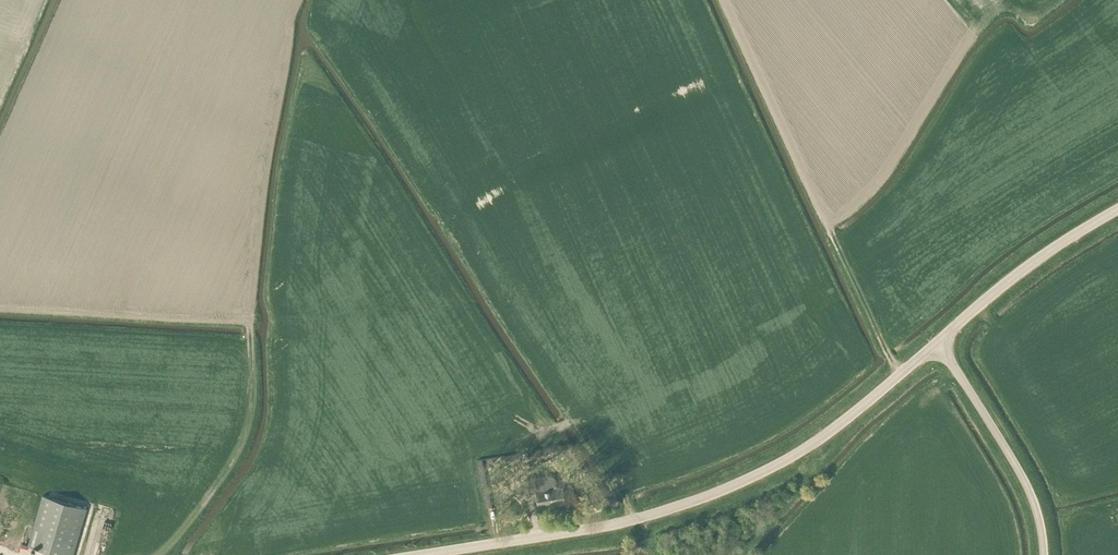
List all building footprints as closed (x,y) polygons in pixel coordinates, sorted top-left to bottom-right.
[(545,458),(544,449),(530,451),(531,460),(545,458)] [(504,455),(506,465),(521,462),(519,453),(504,455)] [(487,507),(492,506),(481,459),(476,460),(487,507)] [(563,501),(561,485),(555,486),(554,479),(549,477),(532,479),(524,481),(526,493),(536,491),(538,505),(563,501)] [(28,545),(63,554),(73,554),(86,508),(43,496),(28,545)]
